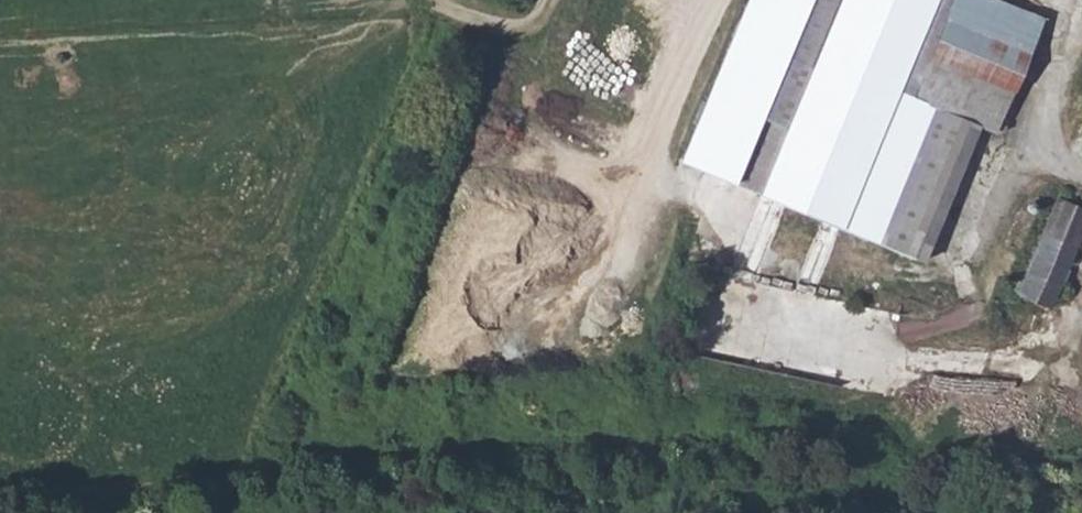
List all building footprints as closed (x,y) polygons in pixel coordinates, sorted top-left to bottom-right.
[(1002,0),(746,0),(679,165),(927,265),(983,128),(1000,135),(1047,18),(1002,0)] [(1055,305),(1081,240),(1081,206),(1058,196),(1019,290),(1055,305)]
